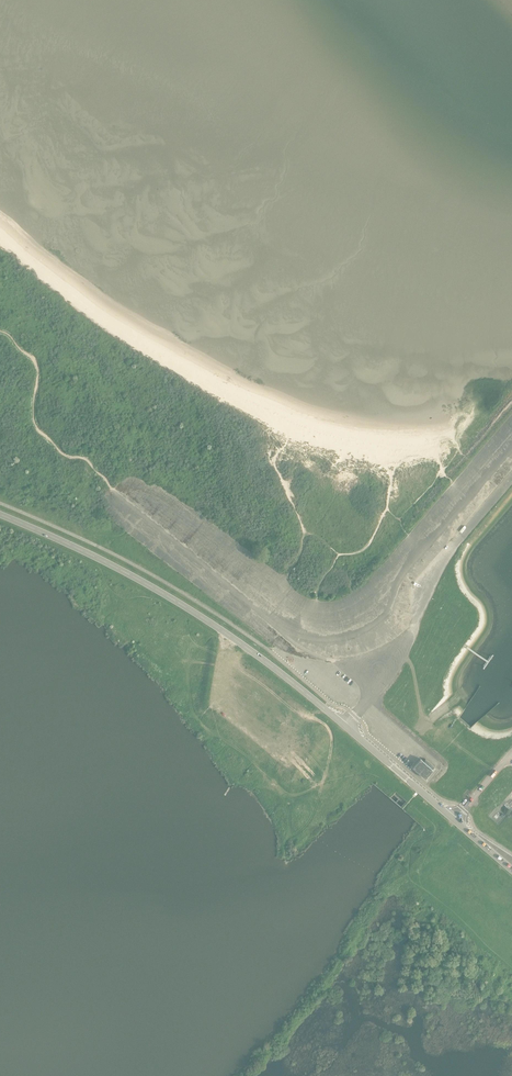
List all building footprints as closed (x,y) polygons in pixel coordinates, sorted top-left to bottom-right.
[(413,767),(426,778),(435,767),(429,762),(426,759),(424,761),(421,758),(413,767)]
